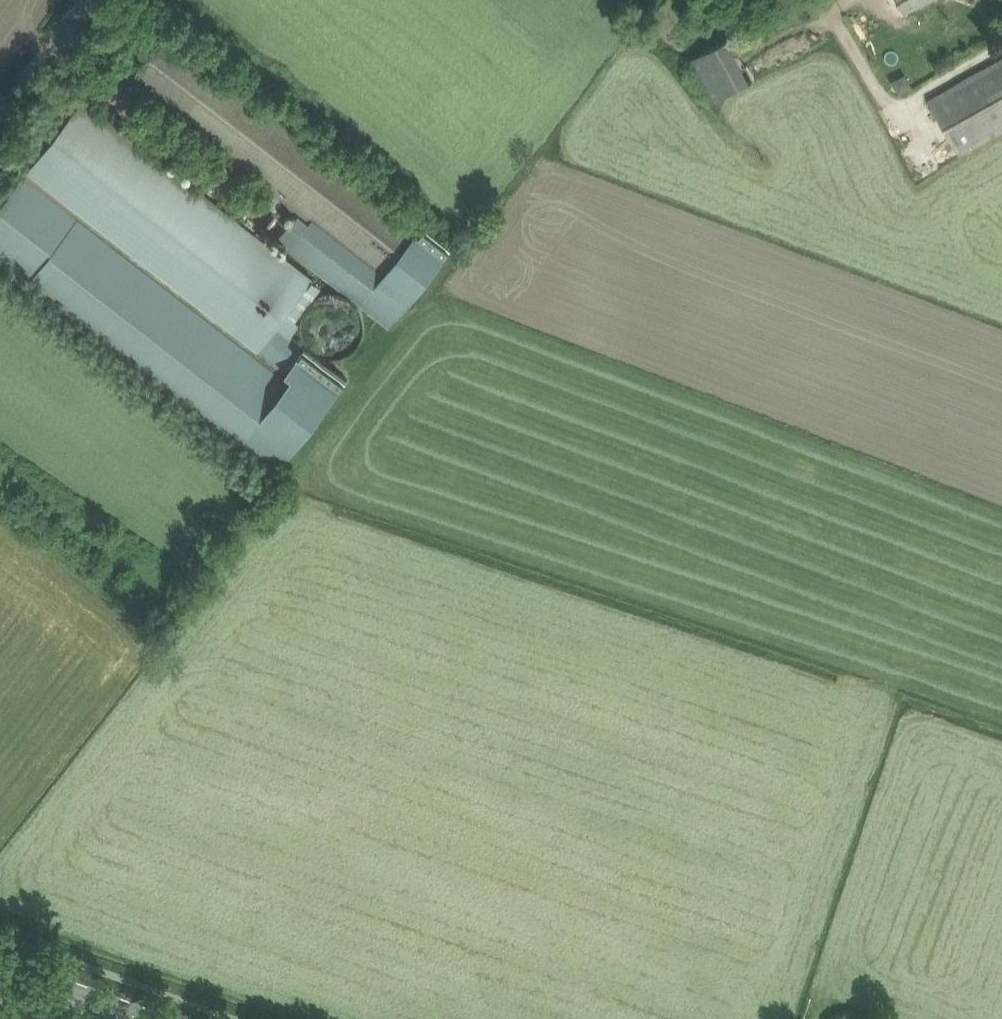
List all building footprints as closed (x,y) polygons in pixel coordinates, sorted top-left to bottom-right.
[(906,13),(929,0),(898,0),(906,13)] [(171,29),(130,81),(146,94),(269,189),(260,199),(280,214),(288,204),(310,221),(289,249),(390,327),(412,300),(445,257),(453,246),(426,225),(423,224),(187,41),(171,29)] [(737,36),(689,60),(713,102),(756,75),(737,36)] [(990,64),(930,98),(960,152),(1001,129),(1001,58),(990,64)] [(905,73),(892,80),(900,93),(912,86),(905,73)] [(0,207),(0,261),(28,282),(24,288),(234,453),(235,453),(270,480),(329,403),(348,378),(281,325),(315,281),(261,239),(280,215),(274,210),(255,235),(82,101),(23,176),(0,207)] [(338,292),(334,292),(330,292),(327,293),(323,294),(320,295),(316,297),(313,300),(311,303),(309,306),(307,309),(305,312),(304,316),(304,320),(304,324),(304,327),(305,331),(306,335),(308,338),(310,341),(313,344),(316,346),(319,348),(322,350),(326,351),(330,352),(333,352),(337,352),(341,352),(345,350),(348,349),(351,347),(354,344),(357,342),(359,339),(361,335),(362,332),(363,328),(364,324),(364,321),(364,317),(363,313),(361,310),(360,306),(357,303),(355,300),(352,298),(349,296),(345,294),(342,293),(338,292)]
